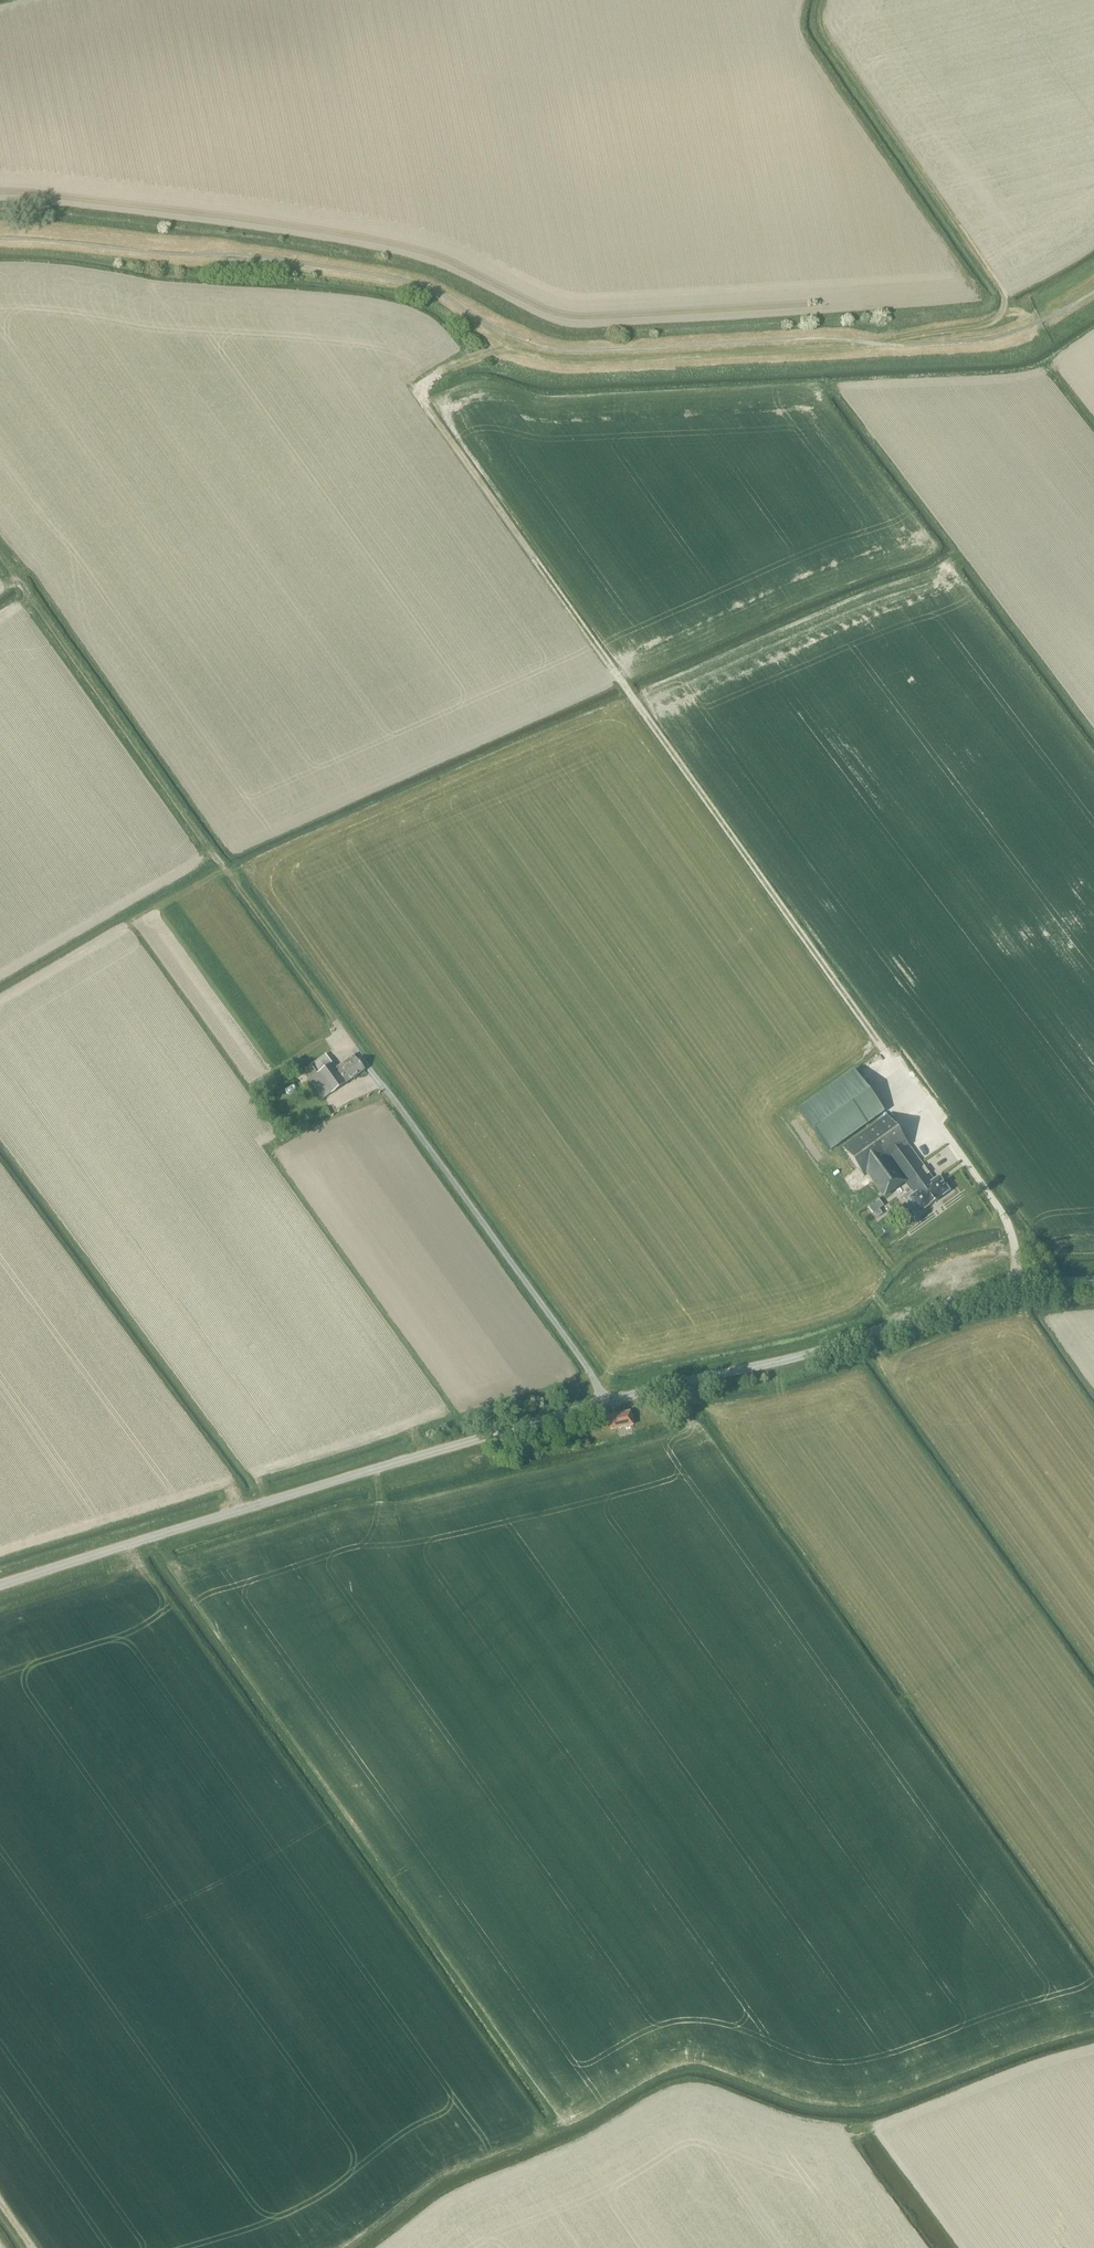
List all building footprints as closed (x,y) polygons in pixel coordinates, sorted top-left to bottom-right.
[(364,1070),(353,1055),(336,1068),(326,1054),(302,1071),(323,1100),(364,1070)] [(854,1070),(800,1109),(830,1151),(884,1112),(854,1070)] [(938,1198),(948,1191),(938,1178),(934,1181),(887,1116),(843,1148),(863,1177),(867,1174),(884,1197),(904,1182),(911,1190),(902,1197),(906,1202),(905,1202),(915,1215),(919,1212),(928,1205),(929,1206),(939,1199),(938,1198)] [(879,1199),(868,1207),(877,1218),(882,1215),(878,1210),(884,1206),(879,1199)] [(611,1430),(633,1425),(630,1411),(608,1416),(611,1430)] [(518,1457),(535,1451),(531,1441),(514,1447),(518,1457)]
